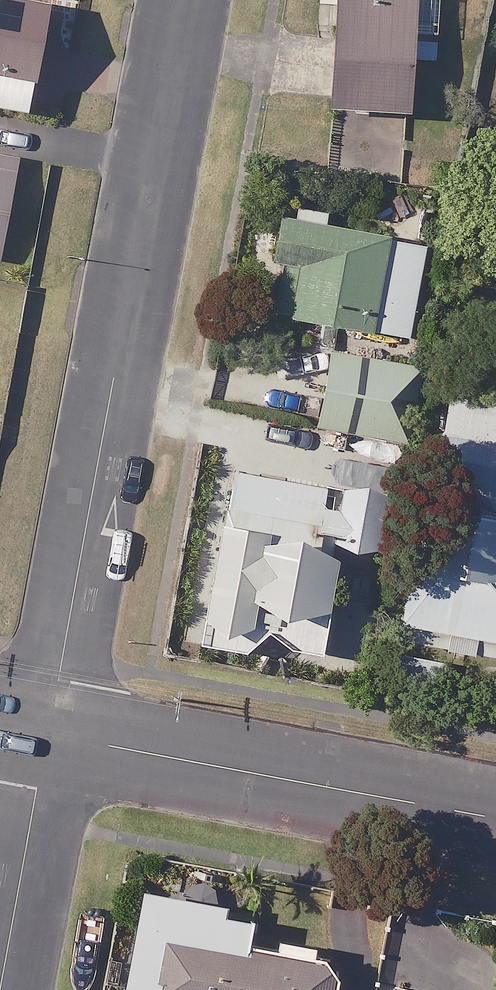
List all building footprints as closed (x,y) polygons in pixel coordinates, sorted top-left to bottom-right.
[(412,118),(415,60),(437,62),(440,0),(322,0),(322,4),(340,5),(335,114),(412,118)] [(31,117),(51,11),(0,2),(0,111),(31,117)] [(3,261),(21,159),(0,156),(0,260),(3,261)] [(417,342),(436,208),(388,201),(384,230),(334,223),(335,213),(297,208),(295,218),(284,216),(276,271),(287,272),(280,322),(417,342)] [(297,345),(287,404),(320,409),(316,431),(419,447),(432,366),(297,345)] [(450,402),(424,576),(410,574),(400,644),(495,658),(495,409),(450,402)] [(353,632),(356,625),(358,612),(328,605),(340,551),(370,557),(381,502),(235,472),(203,627),(211,628),(227,647),(247,636),(269,641),(274,646),(279,651),(285,655),(292,658),(299,660),(306,661),(314,661),(321,660),(328,657),(334,654),(340,650),(345,645),(350,639),(353,632)] [(256,928),(226,923),(228,911),(145,896),(128,989),(337,989),(336,986),(335,978),(333,971),(330,963),(327,956),(323,949),(255,937),(256,928)]
